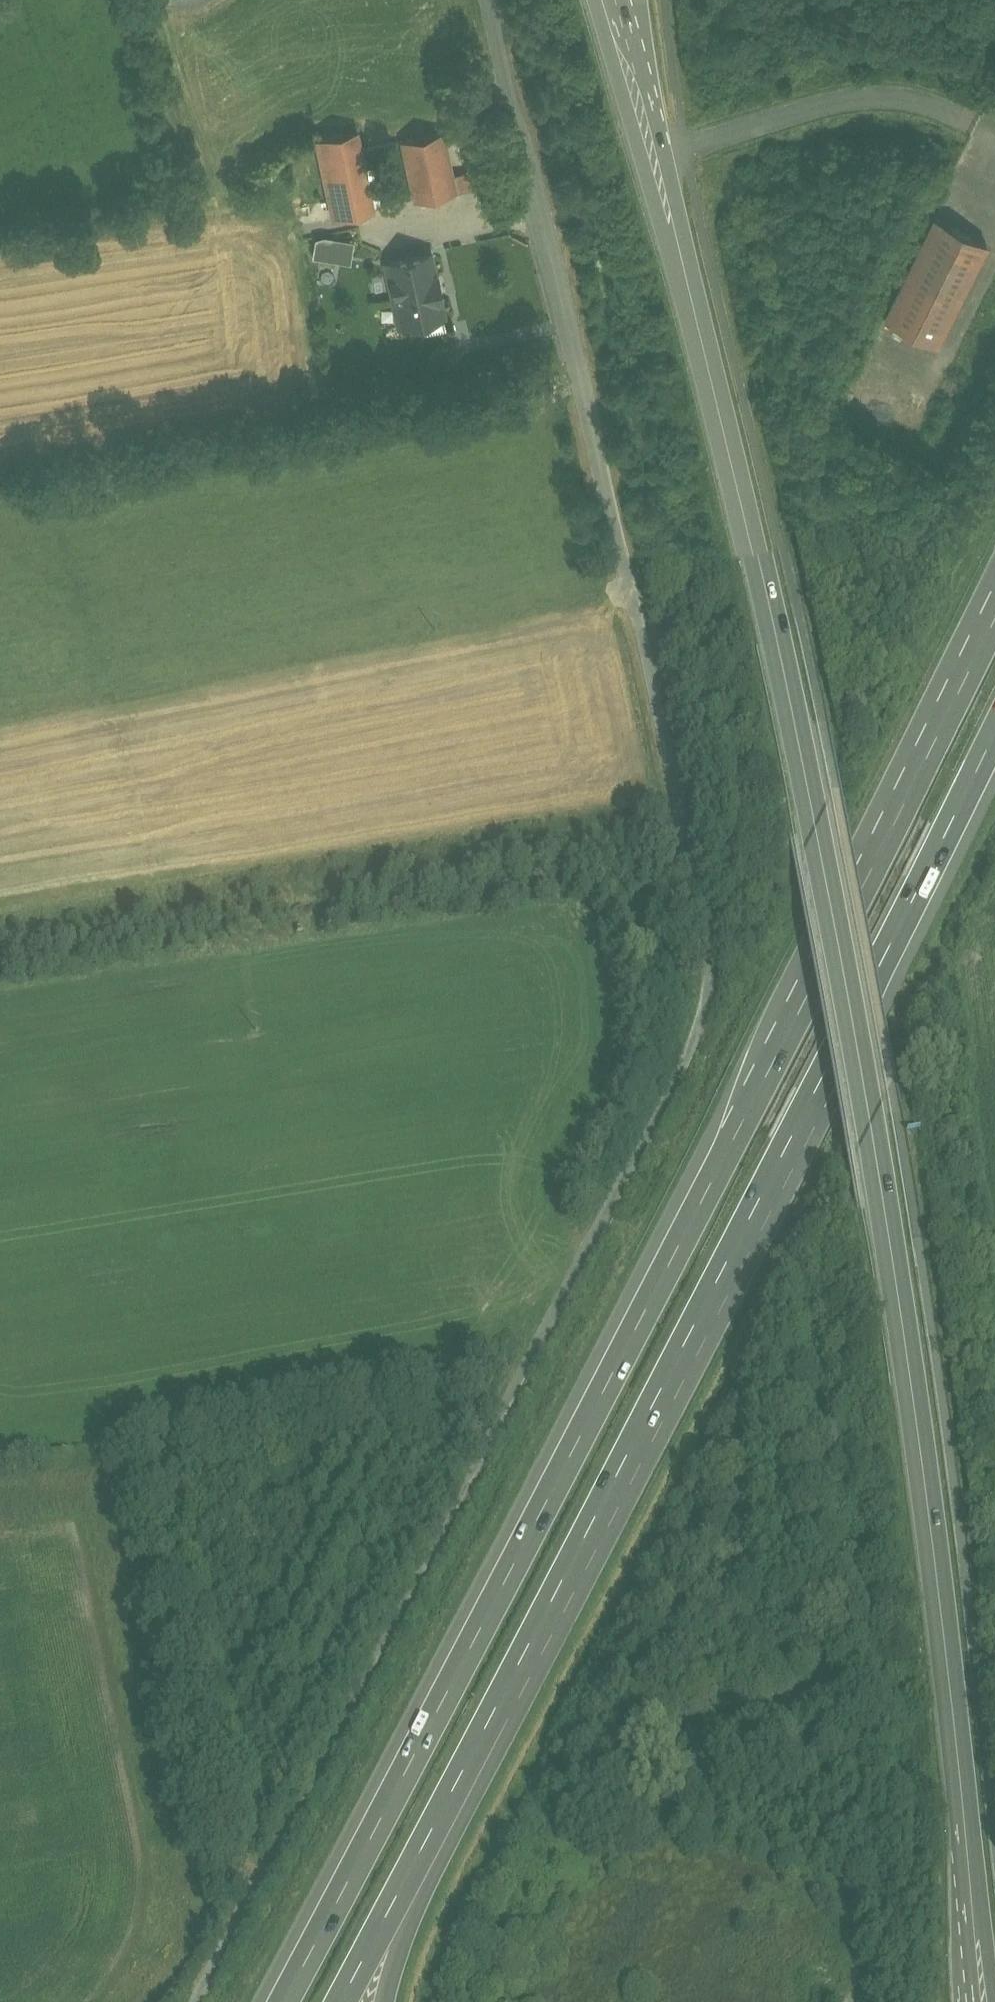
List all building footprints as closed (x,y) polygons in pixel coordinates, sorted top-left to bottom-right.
[(357,130),(317,138),(334,218),(374,210),(357,130)] [(443,132),(402,141),(415,201),(456,192),(449,160),(443,132)] [(463,157),(449,160),(456,192),(470,189),(463,157)] [(987,243),(935,217),(885,318),(937,344),(987,243)] [(335,243),(316,240),(313,257),(332,260),(335,243)] [(428,242),(381,253),(400,339),(447,329),(428,242)]
